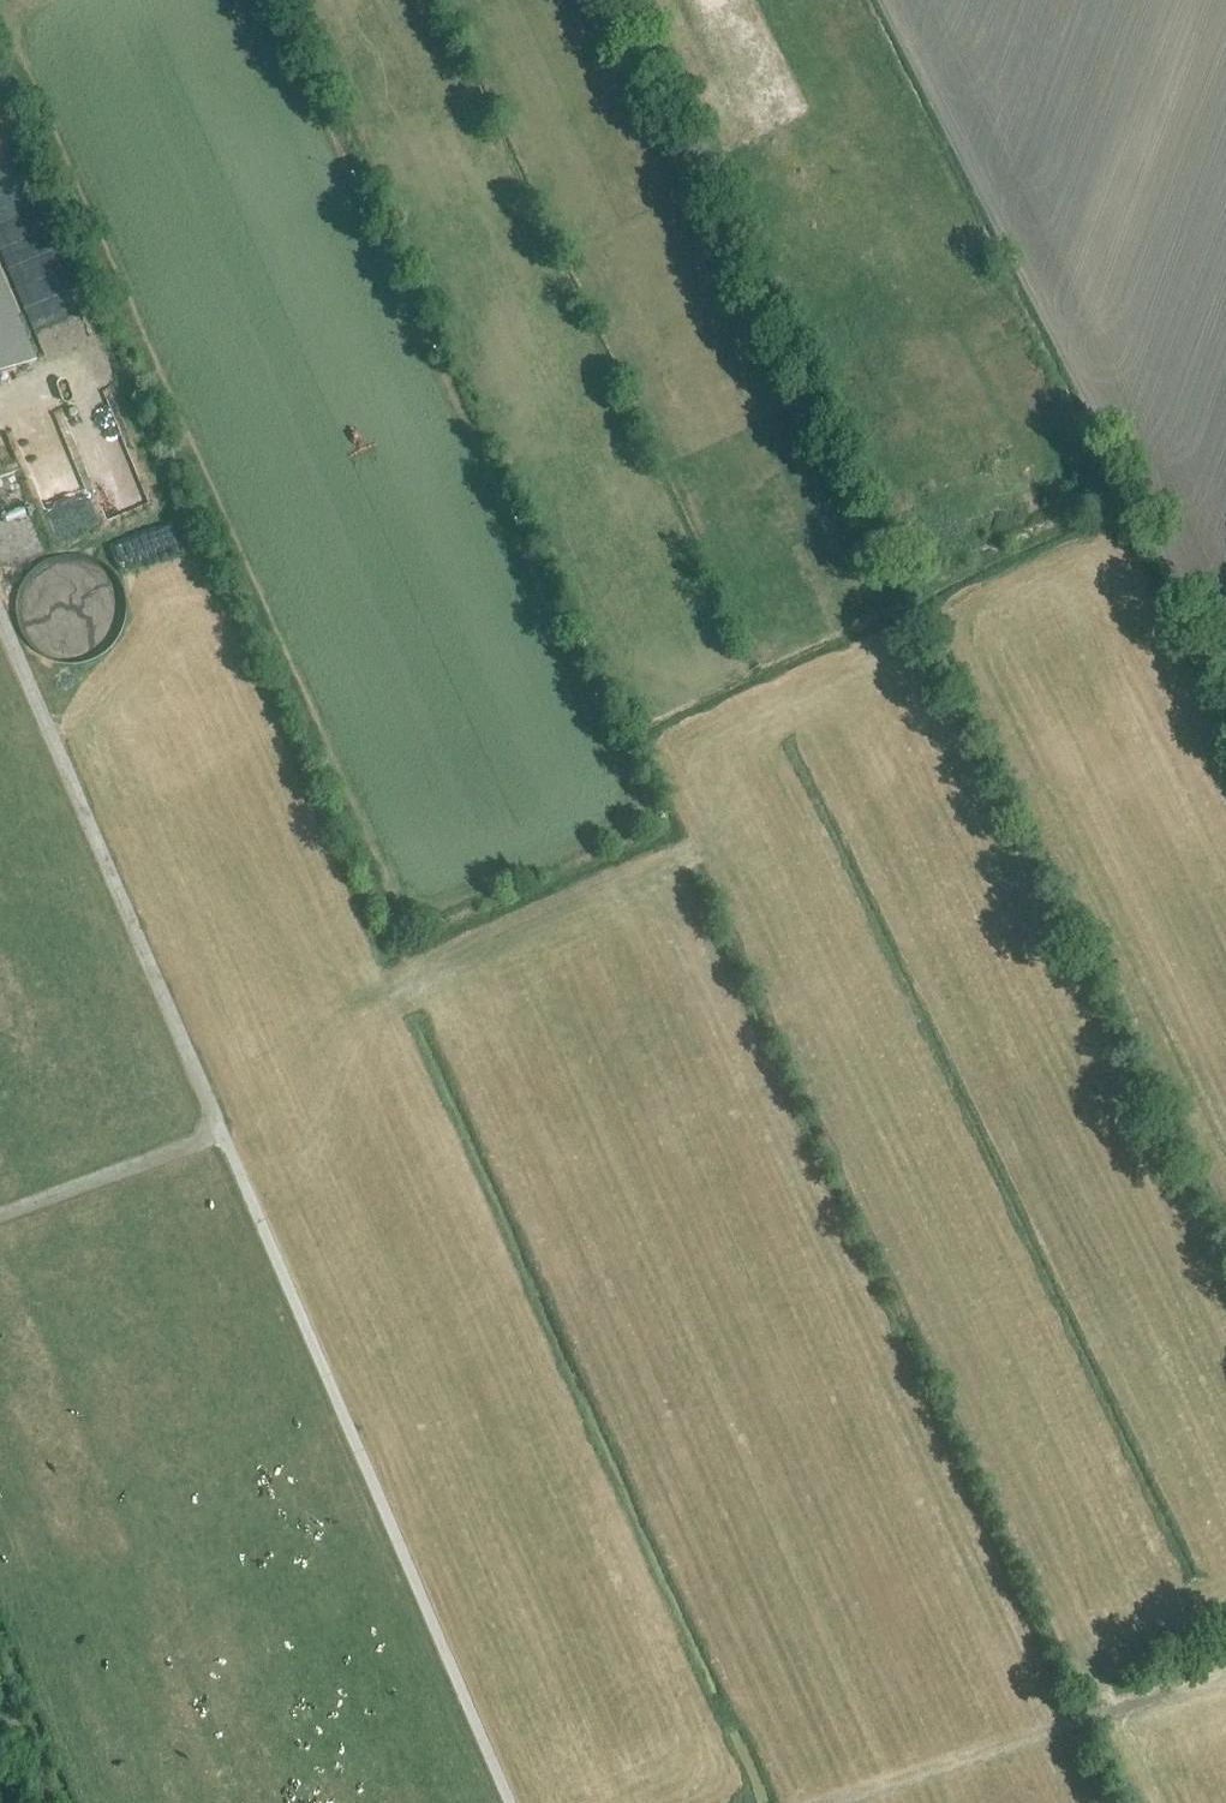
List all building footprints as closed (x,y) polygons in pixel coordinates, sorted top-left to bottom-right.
[(0,273),(0,377),(37,361),(0,273)]
